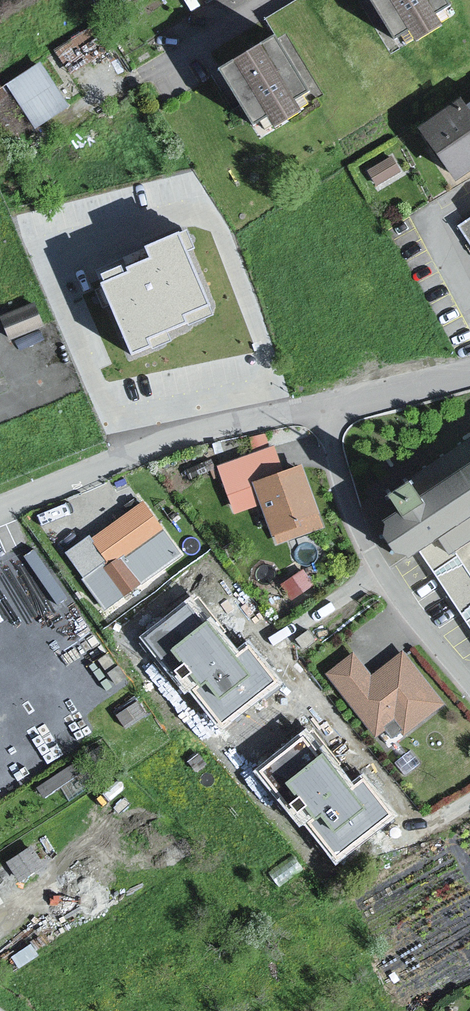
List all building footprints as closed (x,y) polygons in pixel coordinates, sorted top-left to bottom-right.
[(402,45),(454,13),(446,0),(374,0),(402,45)] [(272,36),(220,68),(259,132),(311,100),(272,36)] [(464,182),(469,177),(469,101),(466,96),(424,124),(464,182)] [(460,225),(469,239),(469,219),(460,225)] [(190,304),(212,374),(277,359),(252,285),(190,304)] [(0,316),(0,318),(9,341),(44,328),(35,302),(0,316)] [(420,555),(443,541),(455,559),(469,549),(469,444),(466,446),(463,441),(456,445),(460,451),(449,459),(445,453),(439,458),(443,463),(432,471),(428,465),(422,470),(425,476),(414,483),(411,478),(404,482),(407,487),(389,499),(401,516),(392,523),(386,536),(391,549),(401,558),(414,558),(420,555)] [(236,509),(265,503),(257,481),(287,471),(279,448),(220,466),(236,509)] [(287,471),(257,481),(265,503),(277,533),(281,540),(324,524),(307,465),(287,471)] [(182,553),(144,500),(93,537),(91,534),(66,552),(107,607),(182,553)] [(455,559),(443,541),(420,555),(434,576),(457,561),(455,559)] [(457,561),(434,576),(439,583),(469,567),(463,557),(457,561)] [(469,567),(439,583),(463,618),(469,611),(469,568),(469,567)] [(408,733),(448,701),(406,648),(373,671),(356,652),(329,673),(379,733),(398,717),(408,733)] [(17,873),(41,865),(34,845),(10,853),(17,873)]
